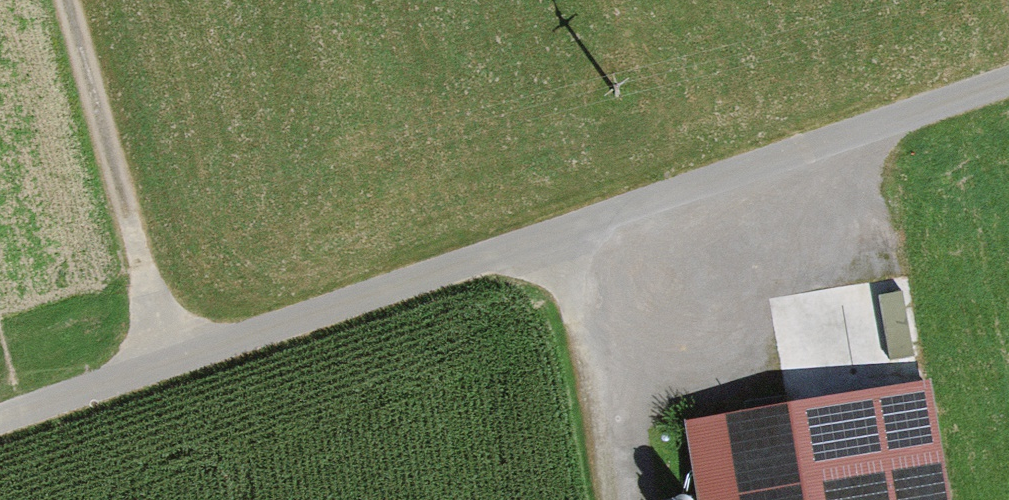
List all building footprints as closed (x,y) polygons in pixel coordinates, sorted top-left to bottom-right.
[(939,390),(690,428),(701,499),(956,499),(939,390)]
